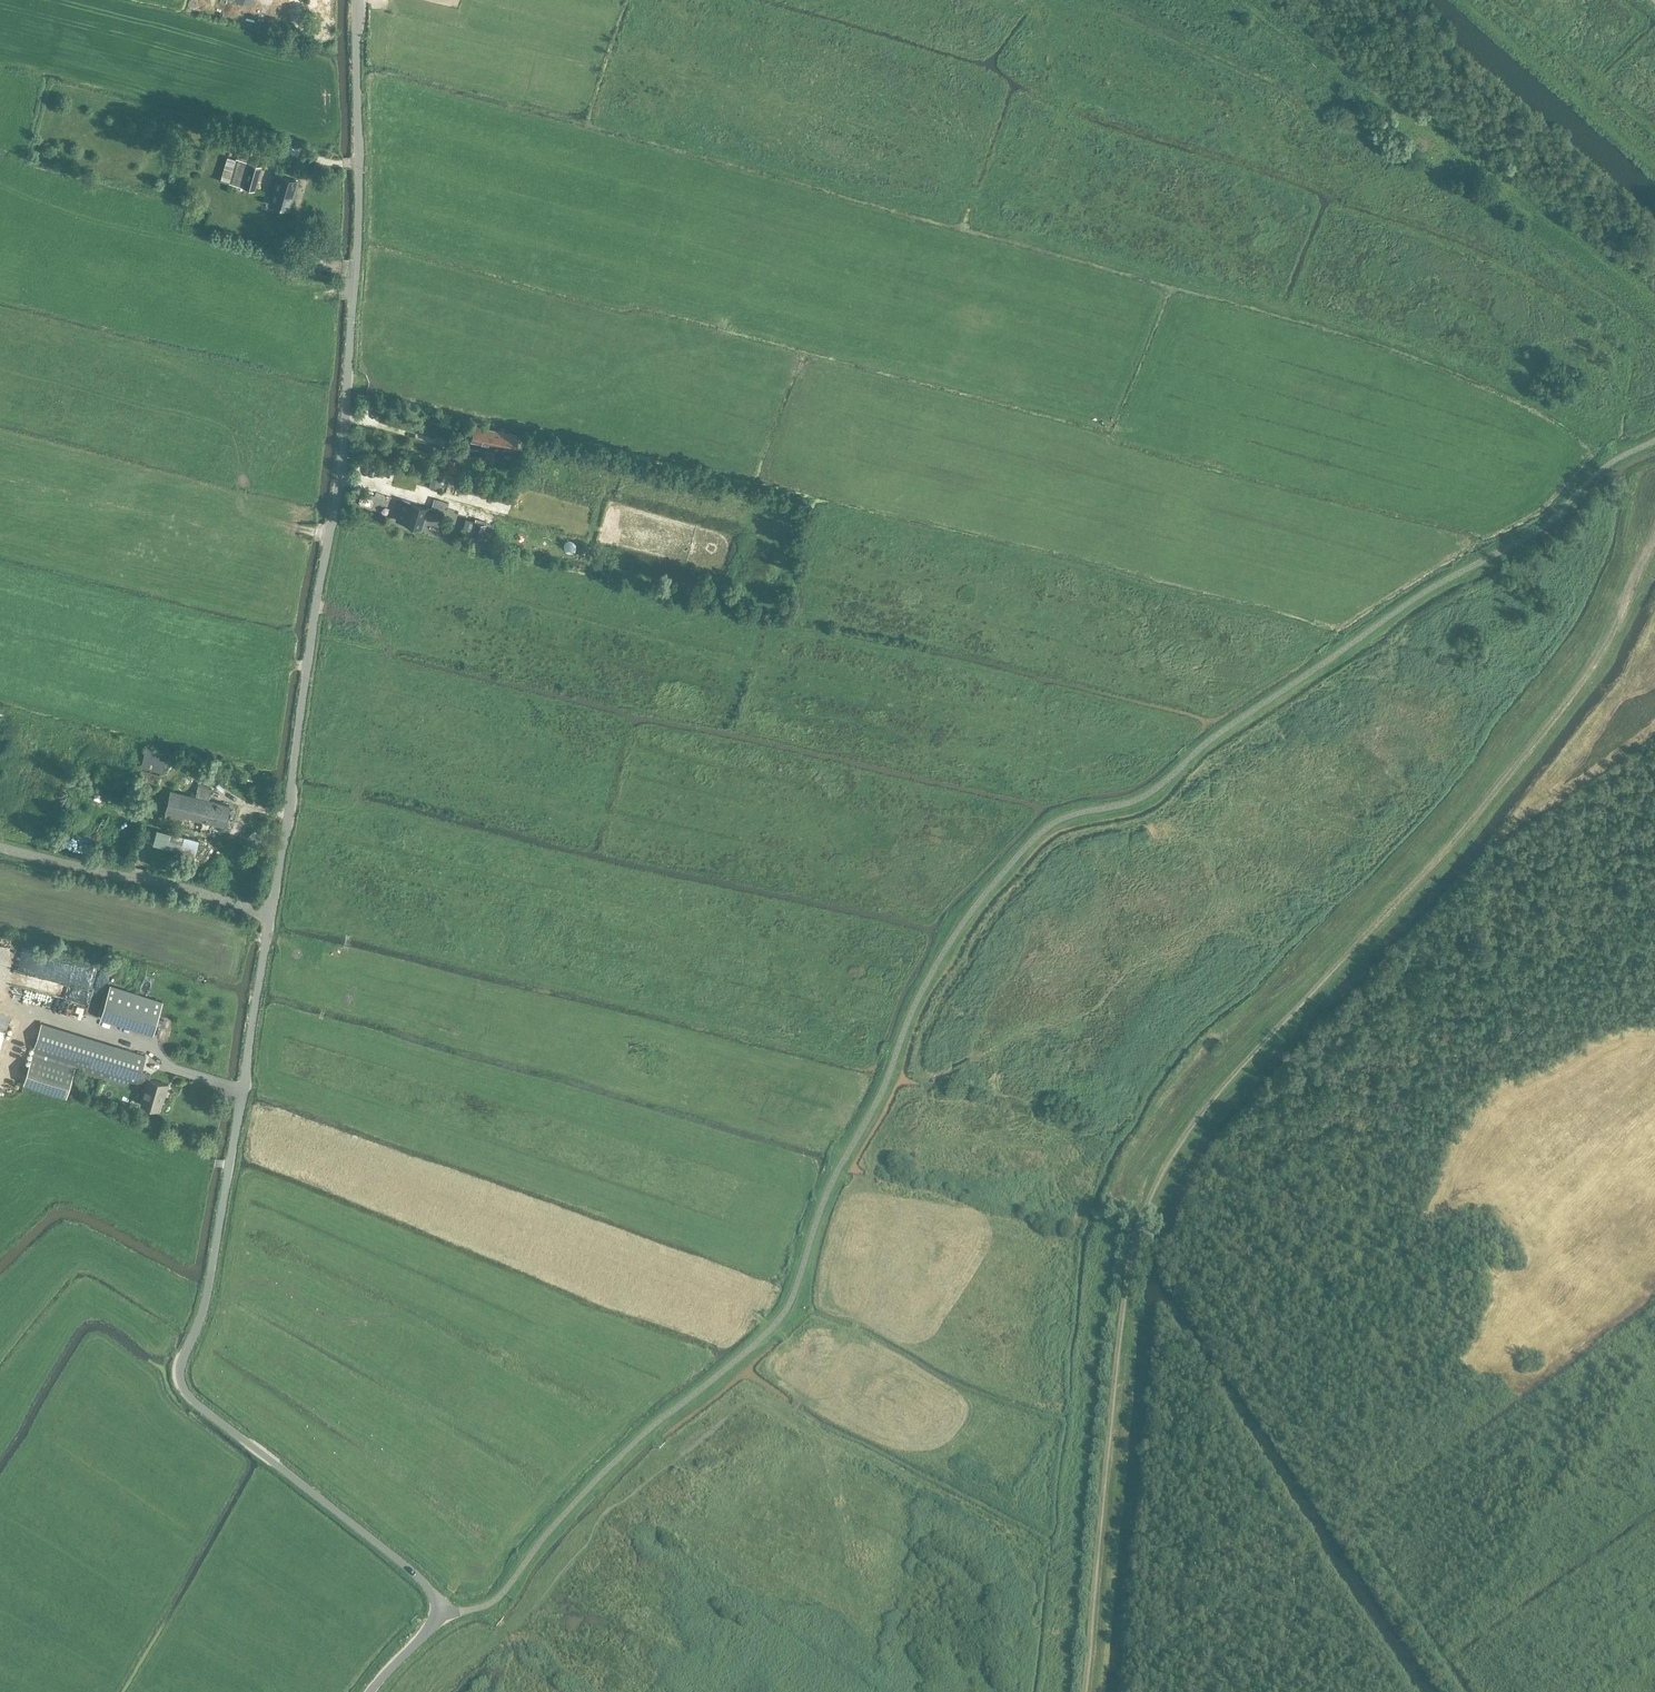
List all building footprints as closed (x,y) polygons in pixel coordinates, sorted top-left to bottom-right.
[(222,143),(232,146),(238,139),(236,130),(226,127),(219,134),(222,143)] [(298,160),(301,149),(285,146),(283,157),(298,160)] [(232,183),(254,190),(261,166),(239,159),(232,183)] [(225,161),(218,183),(227,186),(234,164),(225,161)] [(270,204),(289,210),(298,181),(278,175),(270,204)] [(517,435),(473,426),(470,440),(485,443),(486,446),(487,447),(489,449),(493,450),(496,449),(497,448),(499,446),(514,449),(517,435)] [(457,466),(458,460),(449,458),(446,470),(458,472),(460,466),(457,466)] [(444,473),(428,469),(427,474),(443,478),(444,473)] [(440,480),(432,478),(430,486),(439,488),(440,480)] [(421,526),(424,515),(439,520),(441,511),(426,507),(410,502),(404,521),(421,526)] [(482,537),(486,524),(475,521),(471,534),(482,537)] [(146,746),(143,758),(164,764),(167,752),(146,746)] [(164,764),(143,758),(141,766),(161,772),(164,764)] [(156,783),(159,773),(138,766),(135,777),(156,783)] [(212,788),(207,787),(198,784),(195,796),(171,790),(163,822),(201,832),(204,820),(224,825),(230,804),(209,799),(212,788)] [(151,852),(162,853),(164,836),(153,835),(151,852)] [(178,852),(193,857),(197,846),(182,840),(178,852)] [(22,988),(85,1004),(88,991),(74,988),(76,980),(49,974),(50,967),(39,964),(40,960),(29,957),(24,976),(22,988)] [(102,1017),(153,1033),(164,1001),(112,985),(102,1017)] [(0,1016),(0,1044),(8,1018),(0,1016)] [(146,1054),(41,1021),(33,1054),(76,1068),(126,1084),(128,1078),(138,1082),(147,1085),(140,1106),(158,1112),(164,1094),(166,1094),(169,1085),(149,1078),(150,1074),(141,1071),(146,1054)] [(66,1095),(74,1069),(33,1056),(24,1082),(66,1095)]
